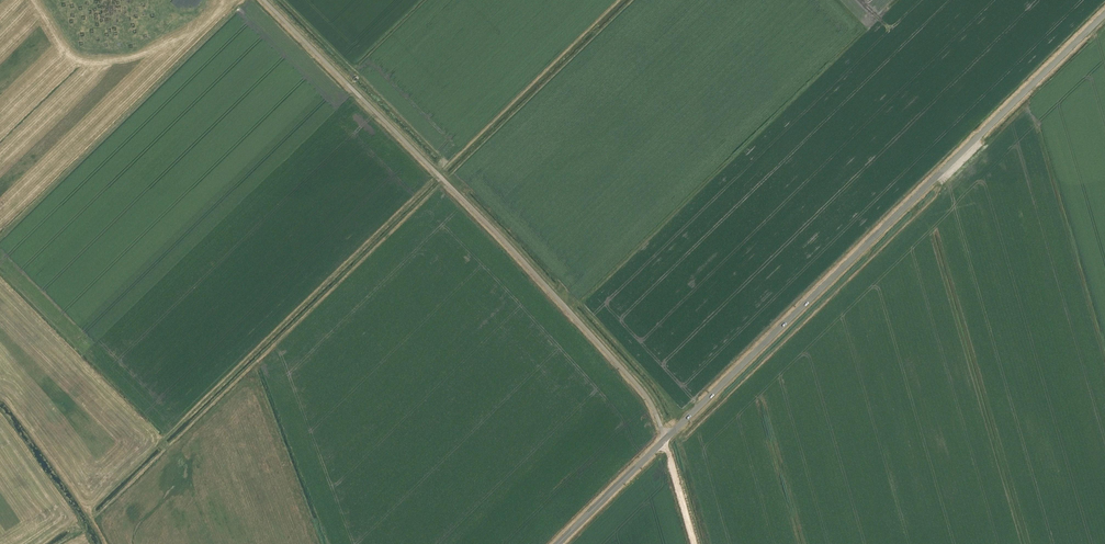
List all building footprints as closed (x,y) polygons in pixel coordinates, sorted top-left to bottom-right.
[(171,2),(179,10),(183,5),(187,9),(191,5),(195,8),(202,0),(172,0),(171,2)]
